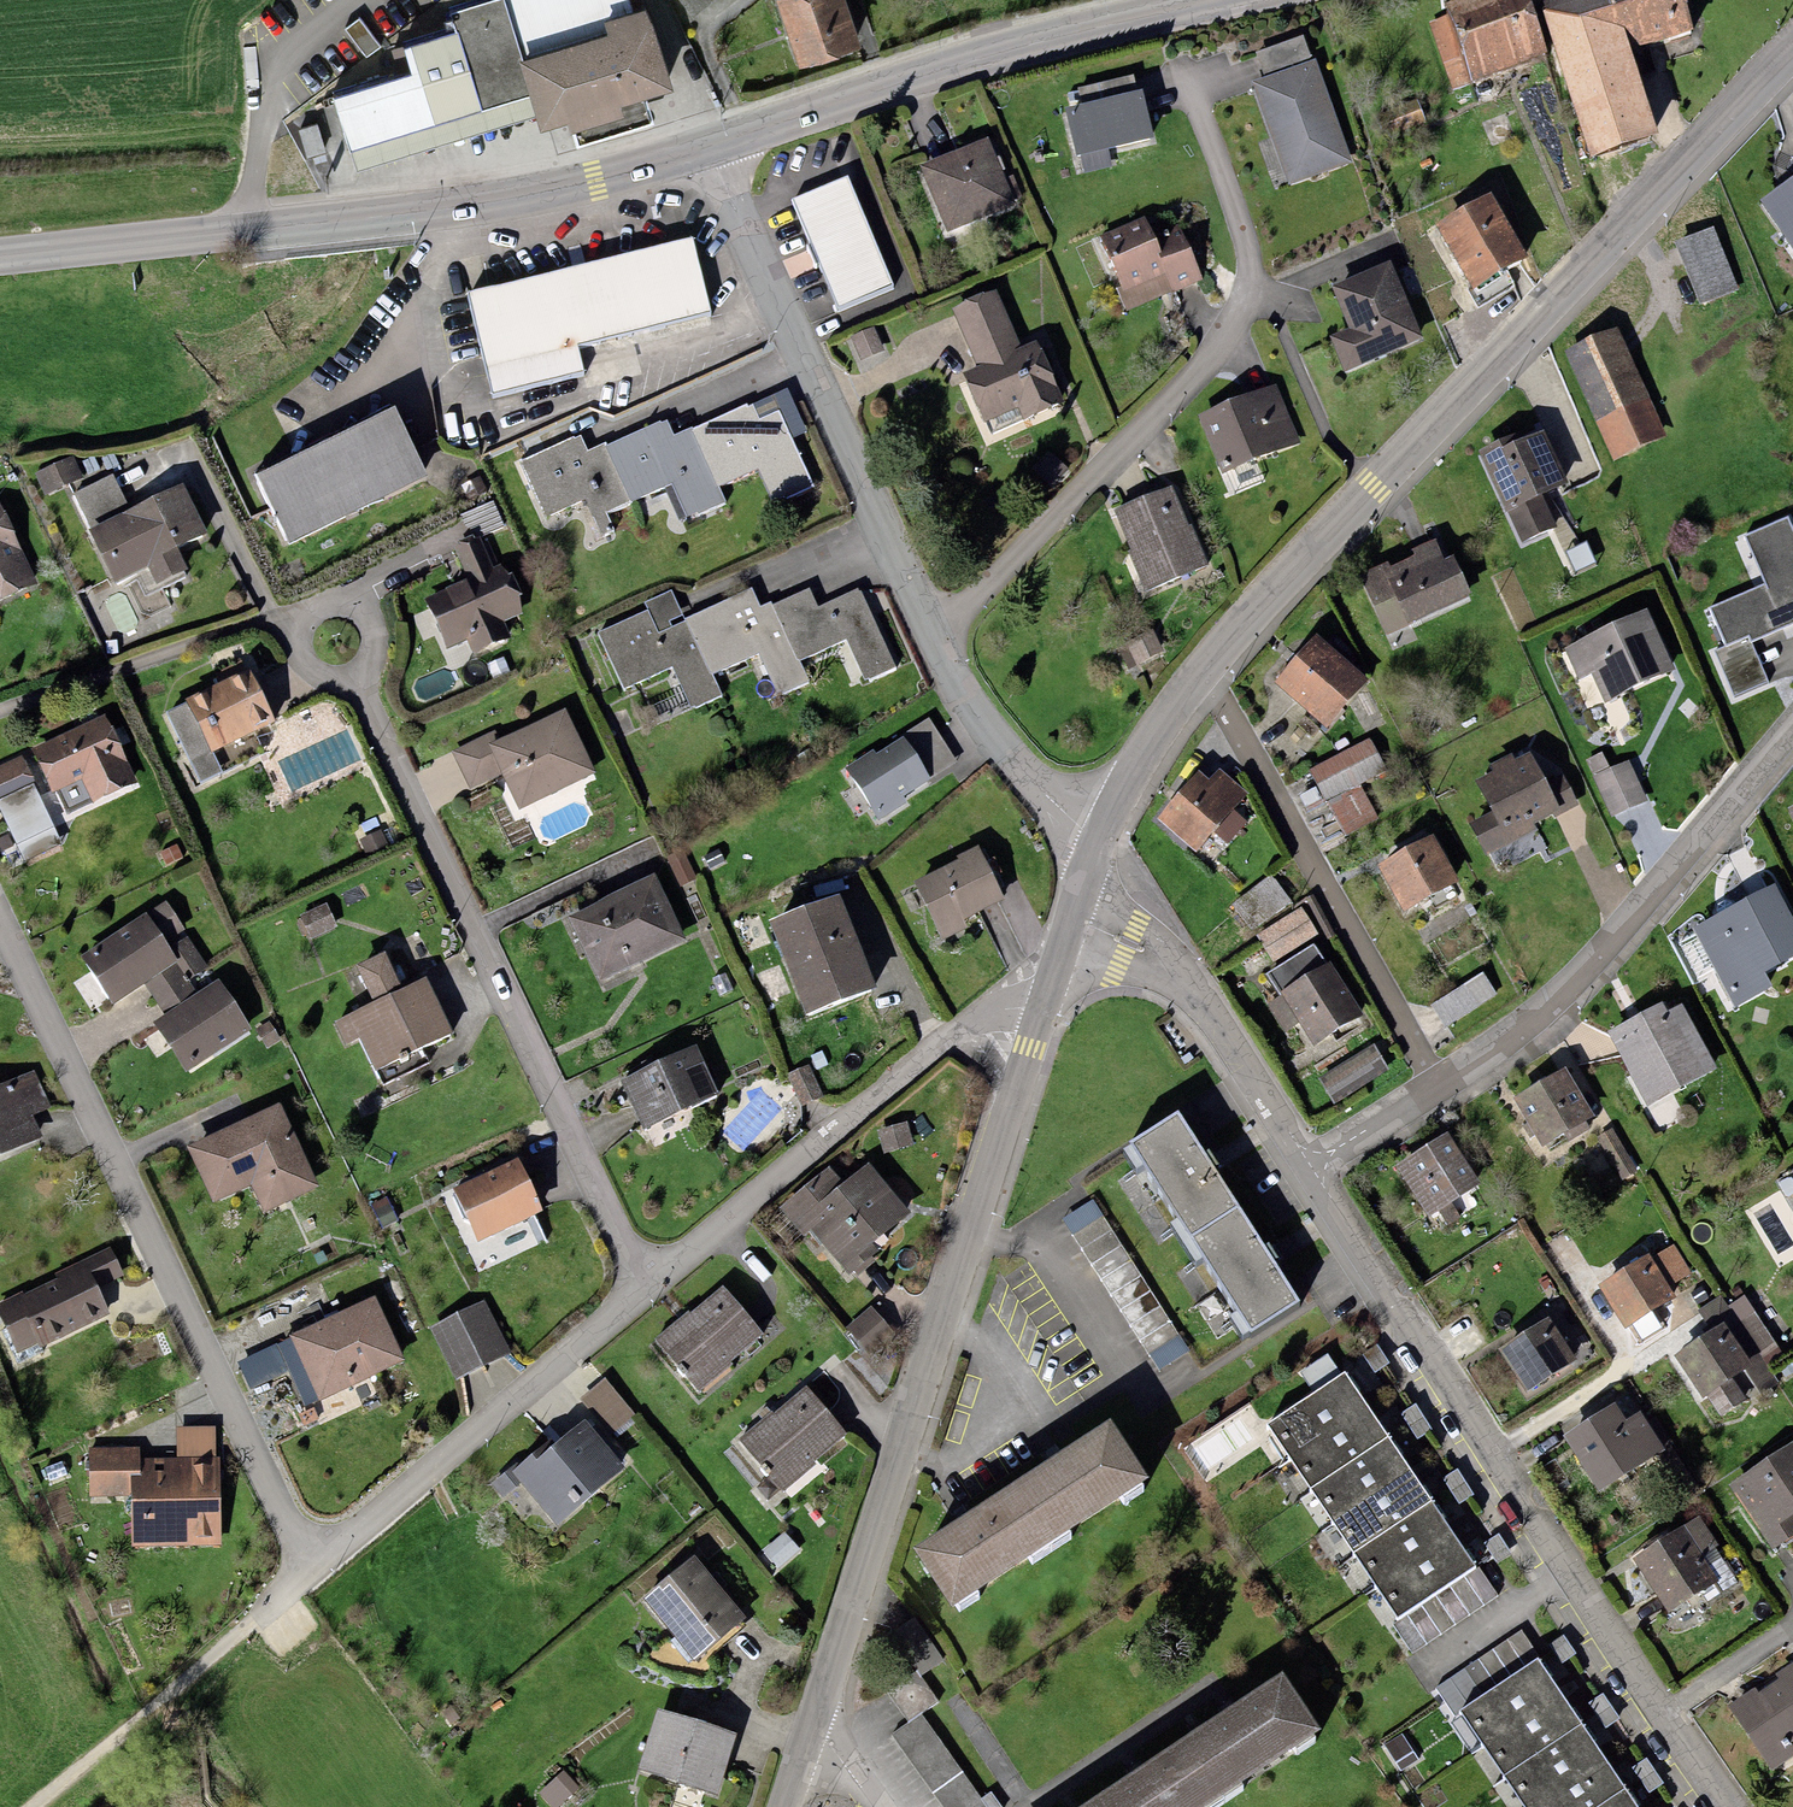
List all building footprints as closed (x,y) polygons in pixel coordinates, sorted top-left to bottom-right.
[(350,152),(529,95),(519,63),(524,61),(504,0),(495,0),(489,2),(452,13),(458,32),(403,50),(412,76),(332,99),(350,152)] [(608,36),(604,23),(635,13),(630,0),(504,0),(524,61),(608,36)] [(693,18),(715,0),(678,0),(693,18)] [(776,2),(798,72),(862,52),(845,0),(778,0),(779,1),(776,2)] [(1551,57),(1529,0),(1455,0),(1445,4),(1449,13),(1475,82),(1475,85),(1551,57)] [(1592,155),(1660,134),(1634,49),(1694,30),(1684,0),(1543,0),(1592,155)] [(608,36),(524,61),(519,63),(529,95),(536,117),(541,134),(568,126),(572,136),(626,119),(622,108),(646,100),(672,91),(647,10),(635,13),(604,23),(608,36)] [(1455,90),(1475,82),(1449,13),(1429,20),(1455,90)] [(379,46),(358,18),(344,28),(365,56),(379,46)] [(1303,34),(1255,52),(1264,74),(1311,57),(1303,34)] [(1316,59),(1251,82),(1288,185),(1353,163),(1316,59)] [(1082,103),(1063,107),(1074,157),(1154,138),(1143,89),(1137,91),(1134,75),(1078,88),(1082,103)] [(529,95),(350,152),(358,174),(536,117),(529,95)] [(1427,122),(1417,98),(1379,114),(1388,137),(1427,122)] [(626,119),(572,136),(576,150),(655,126),(646,100),(622,108),(626,119)] [(317,125),(298,130),(307,159),(326,153),(317,125)] [(989,137),(919,165),(946,233),(1016,205),(989,137)] [(849,175),(790,199),(837,311),(896,286),(849,175)] [(1759,201),(1792,249),(1792,178),(1759,201)] [(1491,192),(1436,225),(1474,289),(1529,256),(1491,192)] [(1145,215),(1099,235),(1121,285),(1123,291),(1164,274),(1171,291),(1202,278),(1179,226),(1154,236),(1145,215)] [(1713,225),(1675,240),(1701,305),(1739,289),(1713,225)] [(693,236),(467,292),(493,397),(587,374),(579,344),(712,312),(693,236)] [(1424,338),(1391,261),(1331,286),(1349,328),(1330,336),(1345,371),(1424,338)] [(1123,291),(1121,285),(1115,288),(1126,311),(1171,291),(1164,274),(1123,291)] [(978,366),(963,373),(984,422),(986,421),(1019,407),(1024,420),(1065,402),(1037,339),(1021,346),(997,291),(954,309),(978,366)] [(1617,326),(1565,350),(1614,460),(1667,437),(1617,326)] [(874,327),(850,337),(860,360),(884,350),(874,327)] [(1276,383),(1199,415),(1223,474),(1300,442),(1276,383)] [(788,387),(749,405),(757,423),(778,414),(789,439),(807,431),(788,387)] [(581,432),(518,460),(544,519),(584,502),(600,539),(617,532),(609,513),(665,489),(680,522),(725,502),(717,484),(760,466),(774,499),(809,484),(789,439),(778,414),(757,423),(749,405),(675,437),(667,419),(606,445),(604,442),(588,449),(581,432)] [(395,407),(255,476),(289,546),(430,477),(395,407)] [(1019,407),(986,421),(991,433),(1024,420),(1019,407)] [(1519,431),(1477,450),(1521,544),(1558,527),(1543,495),(1568,483),(1544,430),(1523,439),(1519,431)] [(74,456),(34,474),(44,495),(84,477),(74,456)] [(1059,480),(1068,468),(1056,459),(1047,470),(1059,480)] [(91,529),(89,530),(114,584),(148,568),(156,586),(189,570),(177,546),(207,532),(183,483),(129,509),(113,474),(74,493),(91,529)] [(1172,485),(1113,509),(1146,589),(1207,564),(1191,524),(1188,525),(1172,485)] [(492,500),(460,515),(464,525),(476,534),(503,522),(492,500)] [(35,583),(0,508),(0,599),(35,583)] [(1745,534),(1765,583),(1708,607),(1725,646),(1713,651),(1733,698),(1769,683),(1752,643),(1792,625),(1792,524),(1789,515),(1745,534)] [(470,580),(425,599),(447,648),(467,639),(473,652),(511,636),(504,621),(522,613),(519,596),(522,594),(512,572),(509,574),(500,563),(493,565),(480,535),(455,546),(470,580)] [(1388,561),(1358,575),(1387,635),(1473,594),(1454,554),(1445,559),(1435,538),(1412,549),(1414,555),(1390,566),(1388,561)] [(1586,542),(1566,551),(1575,571),(1596,562),(1586,542)] [(648,610),(599,632),(625,687),(673,665),(692,707),(722,694),(714,676),(758,655),(778,698),(811,682),(801,660),(846,640),(865,680),(896,666),(860,587),(818,606),(810,588),(772,605),(771,602),(760,607),(751,588),(685,619),(672,590),(644,602),(648,610)] [(1647,609),(1565,648),(1580,679),(1591,674),(1606,705),(1676,671),(1647,609)] [(1317,634),(1275,682),(1327,727),(1370,679),(1317,634)] [(504,657),(487,664),(493,679),(510,671),(504,657)] [(187,702),(166,713),(201,783),(224,772),(214,752),(277,722),(251,669),(186,700),(187,702)] [(597,772),(566,707),(499,739),(488,744),(503,774),(519,809),(597,772)] [(105,714),(31,748),(52,793),(57,791),(68,815),(137,782),(105,714)] [(873,749),(844,768),(878,820),(907,801),(904,796),(956,762),(928,720),(877,754),(873,749)] [(488,744),(499,739),(495,731),(452,751),(469,789),(503,774),(488,744)] [(1370,738),(1309,769),(1326,800),(1387,769),(1370,738)] [(1493,810),(1469,824),(1488,857),(1538,829),(1535,824),(1553,814),(1555,817),(1580,804),(1561,770),(1545,779),(1530,751),(1515,760),(1511,753),(1491,764),(1494,771),(1476,781),(1493,810)] [(1592,774),(1609,766),(1602,751),(1586,759),(1592,774)] [(0,766),(0,809),(40,789),(24,755),(0,766)] [(1629,759),(1593,775),(1612,816),(1648,800),(1629,759)] [(1198,768),(1155,818),(1196,853),(1248,793),(1220,768),(1211,779),(1198,768)] [(33,782),(0,799),(0,807),(25,862),(62,843),(33,782)] [(1360,784),(1327,801),(1345,837),(1379,819),(1360,784)] [(390,847),(381,829),(360,839),(368,857),(390,847)] [(1433,834),(1379,866),(1406,912),(1429,898),(1436,909),(1459,896),(1453,885),(1460,881),(1433,834)] [(958,860),(914,881),(942,939),(967,927),(964,920),(1006,899),(980,844),(956,856),(958,860)] [(653,874),(569,916),(601,982),(686,940),(653,874)] [(1272,875),(1232,905),(1253,932),(1292,902),(1272,875)] [(839,891),(769,920),(807,1014),(877,986),(839,891)] [(1700,936),(1738,1009),(1771,993),(1764,981),(1792,966),(1792,920),(1780,895),(1700,936)] [(188,935),(170,947),(167,941),(184,929),(165,902),(83,958),(113,1003),(143,983),(176,961),(189,981),(209,967),(188,935)] [(327,902),(299,914),(310,939),(338,926),(327,902)] [(1302,907),(1256,936),(1272,962),(1318,933),(1302,907)] [(1299,1024),(1314,1048),(1365,1016),(1330,960),(1326,963),(1314,944),(1267,974),(1281,995),(1267,1004),(1285,1033),(1299,1024)] [(357,965),(374,1002),(403,989),(386,952),(357,965)] [(189,981),(176,961),(143,983),(165,1014),(197,993),(189,981)] [(1483,971),(1431,1004),(1445,1027),(1498,994),(1483,971)] [(374,1002),(335,1021),(347,1046),(359,1040),(381,1087),(430,1063),(423,1049),(453,1034),(426,978),(403,989),(374,1002)] [(165,1014),(153,1022),(186,1072),(252,1029),(219,979),(197,993),(165,1014)] [(1664,1014),(1614,1040),(1653,1113),(1717,1079),(1684,1017),(1670,1025),(1664,1014)] [(269,1021),(256,1030),(268,1048),(281,1039),(269,1021)] [(1374,1043),(1318,1078),(1334,1104),(1391,1070),(1374,1043)] [(697,1044),(621,1080),(644,1129),(720,1093),(697,1044)] [(810,1065),(788,1075),(802,1106),(824,1096),(810,1065)] [(35,1070),(17,1077),(35,1115),(51,1107),(35,1070)] [(0,1085),(0,1157),(45,1137),(35,1115),(17,1077),(0,1085)] [(1568,1081),(1520,1107),(1545,1154),(1593,1128),(1568,1081)] [(282,1101),(187,1145),(214,1203),(252,1185),(264,1212),(321,1186),(282,1101)] [(1299,1301),(1178,1109),(1128,1141),(1249,1332),(1299,1301)] [(908,1121),(877,1130),(884,1154),(915,1145),(908,1121)] [(1611,1136),(1599,1143),(1622,1182),(1634,1175),(1611,1136)] [(1448,1141),(1400,1173),(1430,1219),(1478,1187),(1448,1141)] [(544,1210),(518,1157),(453,1188),(479,1241),(544,1210)] [(829,1167),(780,1208),(804,1236),(812,1229),(849,1274),(853,1271),(871,1256),(878,1250),(873,1244),(909,1213),(869,1165),(845,1185),(829,1167)] [(1191,1351),(1093,1200),(1062,1220),(1159,1371),(1191,1351)] [(55,1273),(57,1279),(86,1265),(97,1287),(123,1275),(110,1247),(55,1273)] [(871,1256),(853,1271),(857,1276),(875,1261),(871,1256)] [(0,1303),(0,1318),(5,1327),(1,1329),(17,1364),(43,1352),(41,1346),(109,1314),(97,1287),(86,1265),(57,1279),(24,1295),(23,1292),(0,1303)] [(1651,1265),(1604,1293),(1629,1335),(1676,1306),(1651,1265)] [(689,1310),(656,1338),(699,1389),(764,1333),(723,1285),(691,1312),(689,1310)] [(375,1295),(276,1342),(277,1344),(290,1370),(307,1406),(406,1359),(375,1295)] [(485,1300),(430,1328),(456,1380),(511,1352),(485,1300)] [(872,1306),(847,1327),(869,1353),(894,1332),(872,1306)] [(1731,1330),(1680,1365),(1718,1421),(1744,1404),(1734,1390),(1749,1379),(1757,1390),(1768,1383),(1754,1364),(1775,1349),(1755,1320),(1734,1334),(1731,1330)] [(1553,1328),(1504,1357),(1527,1397),(1577,1368),(1553,1328)] [(290,1370),(277,1344),(237,1363),(250,1390),(290,1370)] [(1345,1370),(1266,1424),(1399,1617),(1477,1564),(1345,1370)] [(636,1414),(605,1377),(579,1399),(611,1436),(636,1414)] [(761,1419),(738,1438),(761,1466),(760,1471),(766,1477),(769,1474),(770,1476),(782,1489),(783,1490),(849,1434),(807,1384),(774,1413),(767,1405),(757,1414),(761,1419)] [(1616,1416),(1569,1446),(1601,1495),(1666,1452),(1646,1422),(1628,1434),(1616,1416)] [(627,1469),(585,1418),(555,1442),(552,1438),(519,1465),(511,1471),(521,1483),(556,1526),(627,1469)] [(1111,1418),(914,1547),(953,1606),(1150,1478),(1111,1418)] [(176,1428),(177,1458),(216,1457),(215,1426),(176,1428)] [(133,1495),(133,1546),(221,1545),(220,1457),(216,1457),(177,1458),(139,1458),(139,1446),(89,1447),(90,1495),(133,1495)] [(1733,1493),(1776,1556),(1792,1544),(1792,1453),(1733,1493)] [(62,1461),(44,1468),(50,1481),(68,1474),(62,1461)] [(511,1471),(519,1465),(517,1462),(491,1484),(503,1498),(521,1483),(511,1471)] [(782,1489),(770,1476),(757,1487),(769,1500),(782,1489)] [(800,1550),(785,1531),(762,1550),(777,1568),(800,1550)] [(1698,1531),(1638,1568),(1671,1619),(1718,1589),(1704,1567),(1716,1560),(1698,1531)] [(695,1555),(643,1598),(694,1661),(746,1618),(695,1555)] [(1479,1566),(1393,1624),(1413,1654),(1499,1596),(1479,1566)] [(1453,1713),(1539,1656),(1521,1631),(1436,1688),(1453,1713)] [(917,1670),(921,1676),(944,1660),(926,1635),(903,1650),(917,1670)] [(1460,1711),(1525,1806),(1637,1806),(1538,1659),(1460,1711)] [(939,1701),(921,1676),(917,1670),(887,1691),(908,1722),(922,1713),(939,1701)] [(1078,1806),(1203,1806),(1321,1728),(1282,1671),(1078,1806)] [(1735,1714),(1771,1771),(1792,1757),(1792,1679),(1735,1714)] [(658,1708),(639,1769),(719,1793),(738,1732),(658,1708)] [(922,1713),(908,1722),(891,1734),(943,1806),(1002,1806),(991,1791),(981,1798),(922,1713)] [(1419,1759),(1402,1733),(1384,1744),(1401,1770),(1419,1759)] [(540,1793),(553,1806),(558,1806),(579,1787),(564,1770),(540,1793)]
